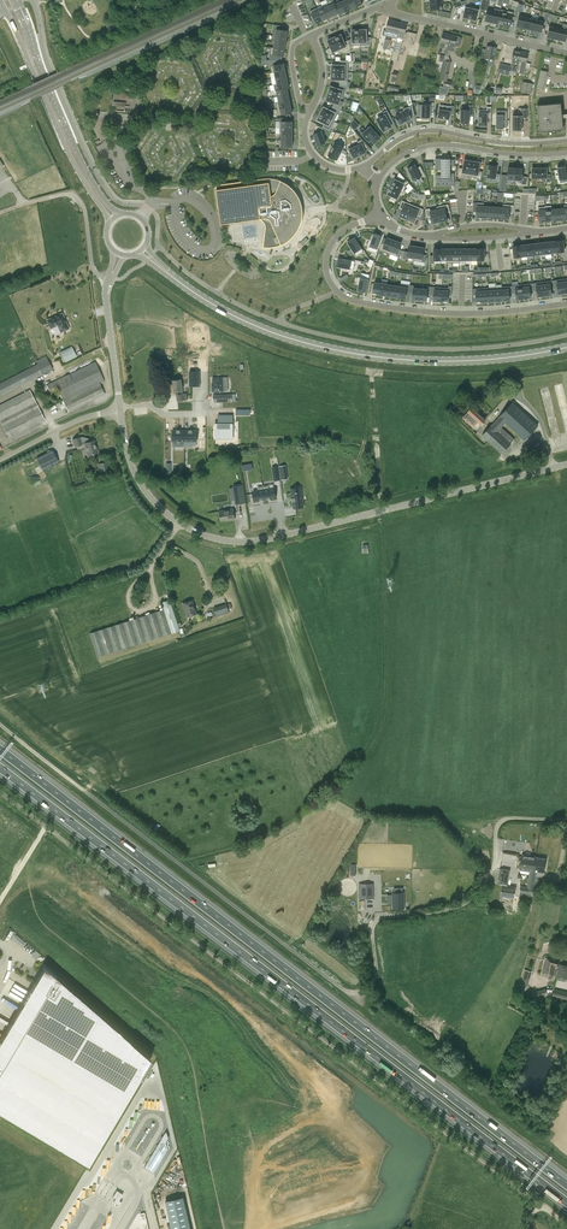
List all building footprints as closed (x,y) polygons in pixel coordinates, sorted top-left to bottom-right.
[(345,12),(351,9),(347,0),(344,0),(341,2),(345,12)] [(351,9),(356,7),(353,0),(347,0),(351,9)] [(339,15),(340,14),(335,4),(334,1),(328,4),(334,15),(339,13),(339,15)] [(336,4),(335,4),(340,14),(345,12),(341,2),(336,4)] [(328,18),(334,15),(328,4),(328,3),(322,6),(323,8),(328,18)] [(458,6),(457,13),(462,14),(462,11),(464,12),(463,17),(476,20),(478,10),(466,7),(466,6),(463,5),(458,6)] [(316,24),(323,21),(318,10),(317,8),(310,11),(316,24)] [(323,21),(328,18),(323,8),(318,10),(323,21)] [(491,22),(494,11),(488,9),(485,21),(491,22)] [(498,24),(500,12),(501,10),(495,9),(494,11),(491,22),(498,24)] [(507,11),(507,13),(504,25),(510,27),(513,12),(507,11)] [(500,12),(498,24),(504,25),(507,13),(500,12)] [(523,28),(526,16),(519,14),(516,26),(523,28)] [(526,16),(523,28),(529,29),(532,17),(526,16)] [(532,17),(529,29),(536,31),(538,19),(532,17)] [(538,19),(536,31),(542,32),(544,20),(538,19)] [(393,21),(389,20),(386,31),(384,31),(383,35),(397,38),(397,37),(398,32),(400,23),(393,21)] [(407,32),(405,32),(407,24),(400,23),(398,32),(397,37),(400,38),(403,38),(403,39),(405,39),(405,41),(410,42),(409,43),(414,44),(417,33),(407,31),(407,32)] [(547,37),(553,38),(556,27),(550,25),(547,37)] [(562,28),(556,27),(553,38),(560,40),(562,28)] [(351,39),(348,40),(351,47),(353,46),(360,45),(359,28),(354,29),(351,29),(351,39)] [(359,28),(360,45),(370,45),(371,37),(367,37),(367,29),(364,29),(364,28),(359,28)] [(276,35),(287,37),(288,31),(277,29),(276,35)] [(334,36),(339,50),(340,52),(351,47),(348,40),(345,42),(341,33),(339,34),(334,36)] [(444,48),(445,43),(447,44),(448,44),(450,34),(442,33),(440,42),(438,52),(443,53),(444,48)] [(460,37),(457,36),(450,34),(448,44),(447,44),(445,56),(448,57),(450,50),(453,51),(455,45),(458,46),(460,45),(461,39),(460,37)] [(287,37),(276,35),(275,42),(286,43),(287,37)] [(332,53),(339,50),(334,36),(329,38),(329,39),(327,40),(330,48),(327,49),(329,53),(332,52),(332,53)] [(397,38),(395,44),(392,60),(398,61),(403,39),(397,37),(397,38)] [(385,39),(383,48),(390,50),(392,41),(385,39)] [(274,48),(285,50),(286,43),(275,42),(274,47),(274,48)] [(483,62),(484,57),(494,59),(496,48),(487,45),(486,49),(482,48),(479,61),(483,62)] [(277,55),(284,56),(285,50),(274,48),(274,47),(271,47),(269,60),(277,60),(277,55)] [(515,50),(512,59),(511,66),(500,63),(498,72),(509,75),(510,70),(516,72),(519,61),(520,61),(522,52),(515,50)] [(522,52),(520,61),(522,62),(521,65),(526,66),(525,67),(529,68),(530,64),(526,63),(529,53),(522,52)] [(440,78),(447,80),(451,62),(445,60),(440,78)] [(331,72),(348,72),(348,61),(340,61),(340,64),(331,64),(331,67),(331,72)] [(274,71),(285,69),(284,63),(277,64),(271,66),(272,72),(275,72),(274,71)] [(274,71),(275,72),(276,78),(286,76),(285,69),(274,71)] [(537,87),(544,89),(548,72),(541,70),(537,87)] [(340,84),(347,85),(348,72),(331,72),(330,78),(331,78),(331,80),(340,80),(340,84)] [(277,84),(288,82),(286,76),(276,78),(277,84)] [(445,80),(443,86),(451,88),(453,82),(445,80)] [(521,92),(531,94),(534,83),(523,81),(521,92)] [(278,90),(287,88),(289,88),(288,82),(277,84),(274,84),(275,90),(277,90),(278,90)] [(327,93),(341,98),(343,98),(347,85),(340,84),(339,88),(330,86),(330,88),(329,88),(327,93)] [(400,87),(388,84),(387,89),(399,92),(400,87)] [(278,96),(288,94),(287,89),(287,88),(278,90),(277,90),(278,96)] [(341,98),(327,93),(326,98),(325,101),(334,103),(333,107),(341,110),(344,102),(340,101),(341,98)] [(290,100),(279,102),(276,103),(277,109),(291,106),(290,100)] [(354,101),(351,109),(356,111),(359,103),(354,101)] [(422,105),(420,105),(420,110),(422,110),(421,117),(423,117),(423,118),(428,119),(428,117),(430,117),(430,111),(433,111),(434,102),(430,102),(429,104),(422,104),(422,105)] [(561,103),(537,105),(537,111),(538,114),(539,132),(550,131),(556,130),(563,129),(562,119),(562,120),(558,120),(557,113),(561,113),(562,113),(561,103)] [(442,118),(449,119),(450,114),(454,114),(454,106),(451,105),(450,109),(444,108),(444,110),(439,109),(438,117),(439,118),(438,118),(442,119),(442,118)] [(469,114),(473,114),(473,105),(469,105),(469,106),(461,106),(461,112),(460,112),(460,117),(461,117),(461,122),(469,122),(469,114)] [(291,106),(277,109),(278,115),(292,113),(291,106)] [(339,115),(341,110),(333,107),(331,110),(323,106),(322,108),(319,113),(335,120),(338,114),(339,115)] [(415,115),(413,106),(403,109),(404,110),(400,112),(400,113),(396,115),(397,119),(396,119),(397,124),(398,124),(399,125),(404,123),(404,122),(412,119),(411,117),(415,115)] [(486,125),(487,125),(487,116),(491,116),(491,107),(487,107),(487,110),(479,110),(479,115),(478,115),(478,120),(479,120),(479,125),(480,125),(480,126),(486,126),(486,125)] [(513,115),(512,130),(522,130),(522,118),(527,118),(527,108),(519,108),(519,115),(513,115)] [(385,115),(377,119),(380,124),(378,124),(381,129),(382,128),(384,132),(389,129),(388,128),(391,126),(389,122),(393,120),(387,110),(383,112),(385,115)] [(496,115),(496,129),(504,129),(504,128),(504,127),(507,127),(507,111),(503,111),(503,115),(496,115)] [(323,127),(329,130),(335,120),(319,113),(317,117),(317,118),(316,120),(324,124),(323,127)] [(281,127),(292,127),(292,121),(286,121),(286,117),(277,118),(278,121),(281,121),(281,127)] [(351,125),(354,129),(359,125),(355,121),(351,125)] [(316,133),(313,134),(318,146),(325,143),(321,130),(323,129),(323,128),(316,125),(315,129),(316,133)] [(362,134),(369,142),(371,140),(374,144),(380,138),(377,134),(378,133),(375,130),(374,130),(370,126),(362,134)] [(353,148),(353,146),(348,148),(350,153),(351,153),(354,158),(366,152),(364,149),(369,147),(362,139),(357,141),(359,145),(353,148)] [(330,151),(328,155),(337,160),(343,147),(334,143),(332,147),(331,146),(329,150),(330,151)] [(435,175),(435,182),(442,182),(442,181),(450,181),(450,185),(455,185),(455,173),(451,173),(451,165),(455,165),(455,159),(451,159),(451,158),(447,158),(444,158),(435,158),(435,170),(441,170),(441,175),(435,175)] [(459,168),(458,176),(462,177),(462,175),(470,176),(472,161),(471,161),(471,160),(466,159),(466,160),(464,160),(463,168),(459,168)] [(472,161),(470,176),(477,177),(477,179),(481,180),(482,171),(478,171),(480,162),(479,162),(479,161),(474,160),(473,161),(472,161)] [(425,175),(420,166),(417,168),(415,164),(412,165),(410,166),(410,167),(408,168),(408,169),(407,170),(410,176),(411,176),(414,181),(425,175)] [(489,165),(487,177),(495,178),(495,181),(499,182),(500,174),(496,173),(497,166),(496,165),(496,164),(490,164),(490,165),(489,165)] [(557,167),(559,180),(566,179),(566,174),(565,166),(557,167)] [(508,167),(507,180),(515,181),(516,167),(512,167),(508,167)] [(516,167),(515,181),(522,181),(522,184),(526,185),(527,176),(523,176),(523,168),(519,168),(519,167),(516,167)] [(546,168),(532,168),(532,178),(546,178),(546,182),(551,182),(550,174),(547,174),(546,168)] [(266,223),(266,225),(263,247),(269,247),(275,247),(280,245),(286,242),(290,239),(295,235),(298,230),(300,225),(302,219),(303,213),(302,207),(301,202),(298,196),(295,191),(291,187),(286,184),(281,181),(276,179),(270,178),(264,178),(216,185),(219,211),(221,224),(265,218),(266,223)] [(395,179),(387,194),(397,199),(404,183),(395,179)] [(407,219),(413,205),(402,201),(399,208),(403,209),(400,216),(401,216),(401,217),(406,219),(406,218),(407,219)] [(473,202),(473,211),(476,211),(476,216),(483,217),(484,206),(484,203),(477,203),(473,202)] [(437,207),(437,208),(440,222),(447,220),(446,213),(450,212),(448,204),(437,207)] [(413,205),(407,219),(408,219),(408,220),(412,222),(413,221),(414,222),(417,215),(420,216),(423,209),(413,205)] [(503,207),(502,218),(509,219),(509,213),(513,213),(513,205),(503,205),(503,207)] [(546,221),(545,210),(545,207),(538,207),(539,221),(546,221)] [(439,222),(440,222),(437,208),(430,210),(430,208),(426,209),(427,217),(431,216),(433,223),(434,223),(434,224),(439,223),(439,222)] [(374,233),(368,249),(376,252),(382,238),(379,237),(380,236),(374,233)] [(352,239),(347,242),(356,256),(364,251),(355,238),(353,240),(352,239)] [(385,244),(381,242),(379,249),(389,253),(394,240),(387,238),(385,244)] [(394,240),(389,253),(400,257),(402,250),(399,249),(401,243),(394,240)] [(563,240),(556,241),(557,252),(564,251),(564,250),(564,246),(563,246),(563,240)] [(415,257),(417,246),(409,245),(408,252),(404,251),(403,258),(407,259),(408,256),(414,257),(415,257)] [(521,256),(519,245),(513,246),(513,252),(510,253),(511,260),(521,259),(521,256)] [(415,257),(414,257),(414,260),(425,262),(427,255),(423,254),(424,248),(417,246),(415,257)] [(434,260),(441,260),(441,249),(434,249),(434,255),(430,255),(430,263),(434,263),(434,260)] [(338,261),(337,266),(353,269),(355,261),(340,258),(339,261),(338,261)] [(361,274),(358,290),(364,292),(364,290),(367,291),(370,276),(361,274)] [(558,294),(565,293),(563,279),(553,280),(554,288),(557,287),(558,294)] [(543,282),(545,295),(552,294),(551,288),(554,288),(553,280),(543,282)] [(373,293),(379,294),(381,283),(374,282),(373,293)] [(543,282),(532,283),(533,291),(537,290),(537,296),(545,295),(543,282)] [(381,283),(379,294),(386,295),(388,284),(381,283)] [(400,286),(399,297),(405,298),(406,292),(410,292),(410,285),(407,285),(401,284),(400,283),(400,286)] [(529,286),(523,287),(522,287),(524,298),(531,297),(530,291),(533,291),(532,283),(529,283),(529,286)] [(392,296),(394,285),(388,284),(386,295),(392,296)] [(517,299),(524,298),(522,287),(523,287),(522,284),(512,286),(513,293),(516,293),(517,299)] [(400,286),(394,285),(392,296),(399,297),(400,286)] [(420,300),(420,289),(414,288),(414,285),(410,285),(410,292),(413,293),(412,299),(420,300)] [(431,294),(431,287),(428,286),(427,289),(420,289),(420,300),(427,300),(427,294),(431,294)] [(448,288),(442,287),(440,301),(448,302),(448,295),(451,296),(452,286),(448,286),(448,288)] [(502,287),(502,290),(502,289),(503,300),(510,300),(509,294),(513,293),(512,286),(502,287)] [(440,301),(442,287),(431,287),(431,294),(434,294),(433,301),(440,301)] [(61,314),(47,320),(50,327),(57,324),(61,331),(67,328),(61,314)] [(200,326),(184,328),(187,349),(203,347),(200,326)] [(74,351),(63,357),(65,362),(77,356),(74,351)] [(0,383),(0,396),(53,369),(50,364),(46,356),(36,361),(37,364),(0,383)] [(53,382),(47,385),(50,392),(57,389),(63,401),(68,412),(105,394),(99,383),(104,381),(95,361),(66,375),(53,382)] [(199,371),(190,371),(190,386),(200,386),(199,371)] [(212,383),(212,392),(223,392),(223,378),(213,378),(213,383),(212,383)] [(174,391),(176,391),(177,401),(187,400),(187,393),(183,393),(182,384),(181,379),(172,380),(174,391)] [(0,405),(0,421),(9,438),(45,419),(29,390),(0,405)] [(231,394),(213,394),(214,402),(232,402),(231,394)] [(499,417),(482,435),(502,454),(512,443),(498,431),(506,423),(525,441),(538,425),(513,401),(499,417)] [(482,424),(485,420),(471,408),(468,411),(468,412),(463,418),(473,427),(478,421),(482,424)] [(215,426),(215,438),(233,438),(233,415),(226,415),(226,423),(217,423),(217,426),(215,426)] [(185,430),(173,430),(173,443),(185,443),(185,441),(185,430)] [(197,430),(185,430),(185,441),(197,441),(197,430)] [(80,437),(73,439),(75,447),(84,444),(88,456),(98,452),(94,440),(90,441),(90,440),(82,438),(80,439),(80,437)] [(53,451),(37,459),(42,469),(58,461),(53,451)] [(97,458),(98,463),(97,463),(100,474),(111,471),(108,461),(107,461),(106,456),(97,458)] [(236,486),(234,486),(236,503),(245,502),(242,485),(239,485),(236,486)] [(268,485),(263,486),(265,499),(277,498),(275,487),(269,488),(268,485)] [(258,489),(252,490),(253,501),(265,499),(263,486),(258,487),(258,489)] [(293,498),(291,499),(292,502),(293,502),(294,508),(304,506),(301,491),(298,491),(297,490),(295,491),(295,492),(292,492),(293,498)] [(235,519),(233,509),(219,511),(221,520),(228,519),(228,520),(235,519)] [(97,657),(180,630),(170,600),(162,602),(164,609),(90,633),(97,657)] [(196,614),(192,600),(183,603),(187,616),(196,614)] [(213,608),(216,617),(229,612),(228,609),(232,608),(230,603),(227,604),(227,603),(213,608)] [(520,869),(529,871),(527,886),(521,886),(519,897),(530,899),(530,894),(533,894),(534,887),(536,871),(544,872),(546,858),(536,857),(536,856),(521,854),(520,869)] [(498,883),(507,885),(509,870),(500,869),(498,883)] [(561,884),(550,882),(549,890),(560,892),(561,884)] [(374,897),(374,884),(359,884),(360,897),(374,897)] [(515,898),(516,887),(502,885),(501,896),(515,898)] [(393,896),(387,896),(387,903),(392,903),(392,902),(393,902),(393,903),(393,908),(403,908),(403,892),(402,892),(393,893),(393,894),(393,896)] [(17,934),(13,939),(22,947),(26,942),(17,934)] [(559,961),(545,958),(542,973),(543,973),(543,974),(553,976),(553,975),(556,976),(557,970),(557,971),(559,961)] [(557,977),(566,979),(566,977),(566,966),(560,965),(557,977)] [(87,1165),(149,1061),(150,1059),(44,967),(36,980),(7,1029),(0,1041),(0,1113),(87,1165)] [(524,970),(521,983),(528,986),(532,972),(524,970)] [(532,992),(535,1000),(548,996),(545,988),(532,992)] [(554,990),(552,997),(566,1000),(566,993),(554,990)] [(77,1171),(0,1125),(0,1228),(42,1228),(77,1171)] [(169,1137),(166,1130),(144,1167),(154,1173),(169,1148),(166,1142),(169,1137)] [(121,1202),(124,1197),(122,1195),(124,1192),(120,1189),(115,1198),(121,1202)] [(165,1201),(172,1228),(191,1228),(183,1197),(165,1201)]
